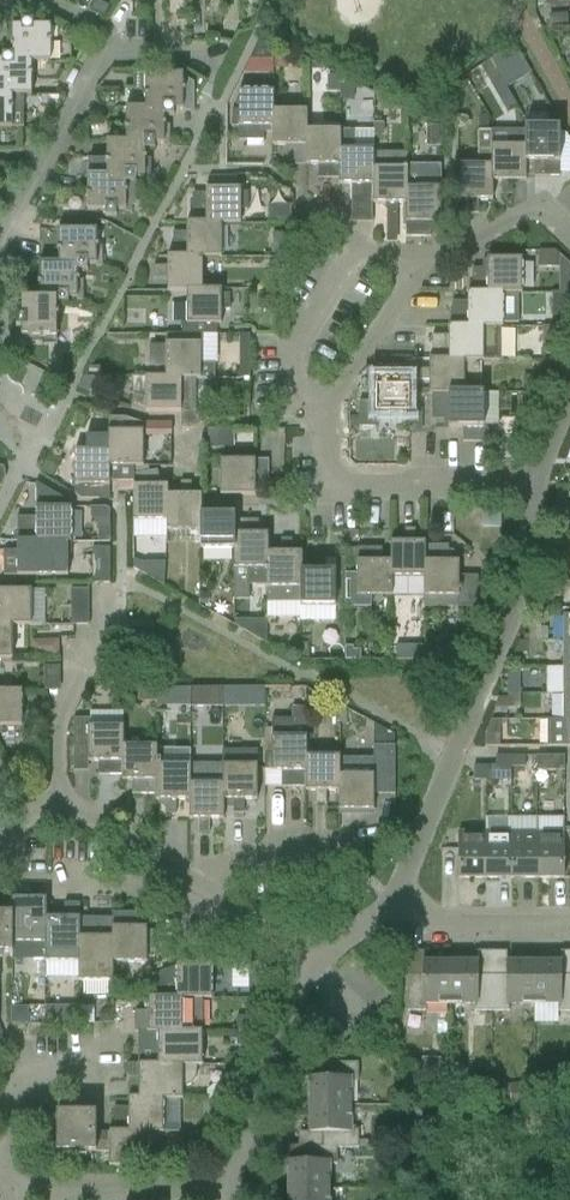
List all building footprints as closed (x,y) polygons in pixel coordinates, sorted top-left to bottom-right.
[(95,1),(91,11),(103,16),(107,6),(95,1)] [(33,27),(33,22),(21,22),(21,27),(13,27),(13,25),(6,25),(6,39),(12,39),(12,55),(12,62),(31,62),(31,63),(50,63),(50,27),(33,27)] [(250,60),(273,60),(273,41),(262,36),(250,60)] [(497,73),(521,58),(515,46),(490,60),(497,73)] [(12,55),(1,55),(1,61),(0,61),(0,96),(12,96),(23,96),(31,96),(31,63),(31,62),(12,62),(12,55)] [(273,55),(273,69),(281,69),(284,65),(287,63),(287,55),(273,55)] [(485,64),(480,67),(490,83),(499,77),(497,73),(490,60),(485,64)] [(193,112),(193,84),(183,78),(183,75),(144,75),(144,109),(163,109),(163,116),(174,116),(174,110),(181,110),(181,112),(193,112)] [(327,76),(327,92),(338,92),(338,76),(327,76)] [(340,84),(340,100),(353,100),(353,84),(340,84)] [(272,111),(273,111),(273,92),(238,92),(238,110),(231,110),(231,127),(237,127),(237,141),(263,141),(263,127),(271,127),(272,127),(272,111)] [(12,130),(23,130),(23,96),(12,96),(0,96),(0,130),(12,130)] [(144,109),(125,109),(125,142),(125,143),(144,143),(144,150),(155,150),(155,144),(162,144),(162,146),(170,146),(169,132),(163,132),(163,116),(163,109),(144,109)] [(306,111),(273,111),(272,111),(272,127),(271,127),(271,146),(285,146),(285,160),(285,166),(296,166),(296,164),(296,159),(305,159),(305,146),(305,147),(306,131),(306,111)] [(478,117),(478,129),(489,129),(489,117),(478,117)] [(373,131),(373,136),(383,136),(383,124),(373,124),(373,131)] [(426,127),(426,148),(440,148),(440,127),(426,127)] [(524,132),(524,147),(525,147),(525,163),(526,163),(534,163),(534,168),(534,177),(559,177),(559,163),(559,127),(541,127),(524,127),(524,132)] [(340,131),(306,131),(305,147),(305,146),(305,159),(305,166),(317,166),(317,179),(330,179),(330,176),(338,176),(338,166),(338,164),(339,164),(339,148),(340,148),(340,131)] [(373,131),(340,131),(340,148),(339,148),(339,164),(338,164),(338,166),(338,176),(338,185),(351,185),(351,199),(363,199),(364,196),(372,196),(372,185),(372,169),(373,169),(373,154),(373,136),(373,131)] [(490,166),(491,132),(477,132),(477,166),(457,166),(457,201),(467,201),(467,214),(478,214),(478,201),(492,201),(492,182),(491,182),(491,166),(490,166)] [(524,147),(524,132),(491,132),(490,166),(491,166),(491,182),(492,182),(501,182),(501,195),(511,195),(511,182),(526,182),(526,163),(525,163),(525,147),(524,147)] [(125,143),(125,142),(106,143),(106,160),(88,160),(88,176),(106,176),(106,177),(124,177),(125,184),(134,183),(136,183),(136,178),(143,177),(143,180),(150,180),(150,166),(144,166),(144,150),(144,143),(125,143)] [(406,204),(406,188),(407,188),(407,166),(407,154),(373,154),(373,169),(372,169),(372,185),(372,196),(372,204),(386,204),(386,218),(397,218),(397,204),(405,204),(406,204)] [(405,223),(405,238),(430,238),(430,237),(430,223),(440,223),(440,200),(440,188),(440,166),(407,166),(407,188),(406,188),(406,204),(405,204),(405,223)] [(128,213),(128,208),(134,208),(134,183),(125,184),(124,177),(106,177),(106,176),(88,176),(87,176),(87,211),(104,211),(104,217),(116,217),(116,211),(124,211),(124,213),(128,213)] [(237,190),(237,176),(210,176),(210,190),(237,190)] [(240,194),(240,189),(237,190),(210,190),(205,190),(205,200),(191,200),(191,210),(205,210),(205,223),(205,224),(220,224),(220,225),(240,225),(240,209),(247,209),(247,194),(240,194)] [(205,224),(205,223),(186,223),(186,233),(172,233),(172,244),(186,244),(186,256),(186,257),(201,257),(201,258),(216,258),(220,258),(220,225),(220,224),(205,224)] [(96,254),(96,230),(58,231),(58,264),(58,265),(76,264),(76,271),(77,271),(87,271),(87,265),(95,265),(95,267),(102,267),(102,254),(96,254)] [(272,253),(287,253),(288,234),(272,234),(272,253)] [(538,267),(557,267),(557,255),(553,251),(538,252),(538,267)] [(153,267),(153,277),(167,277),(167,292),(186,292),(186,291),(201,291),(201,290),(201,258),(201,257),(186,257),(186,256),(167,257),(167,267),(153,267)] [(521,294),(521,259),(486,259),(486,269),(472,269),(472,293),(486,293),(486,294),(502,294),(521,294)] [(58,265),(58,264),(38,264),(39,300),(56,299),(56,305),(68,305),(68,299),(76,299),(76,301),(83,301),(83,288),(77,288),(77,271),(76,271),(76,264),(58,265)] [(181,324),(181,335),(200,335),(216,335),(216,325),(221,325),(221,310),(229,310),(229,295),(221,295),(221,290),(216,290),(201,290),(201,291),(186,291),(186,292),(186,300),(186,311),(186,324),(181,324)] [(452,303),(452,326),(467,326),(467,327),(483,327),(483,328),(500,328),(502,328),(502,324),(518,324),(518,294),(502,294),(486,294),(486,293),(472,293),(467,293),(467,303),(452,303)] [(551,314),(569,314),(569,294),(551,294),(551,314)] [(56,337),(56,305),(56,299),(39,300),(21,300),(21,317),(15,317),(15,329),(21,329),(21,338),(27,338),(27,344),(42,343),(42,346),(57,346),(56,337)] [(432,336),(432,360),(448,360),(448,361),(464,361),(480,361),(483,361),(500,361),(500,328),(483,328),(483,327),(467,327),(467,326),(452,326),(448,326),(448,336),(434,336),(432,336)] [(554,355),(564,328),(543,328),(542,355),(554,355)] [(149,378),(194,378),(194,379),(200,379),(213,379),(213,364),(200,364),(200,344),(200,335),(181,335),(165,335),(165,344),(165,345),(149,345),(149,378)] [(240,378),(248,378),(247,335),(239,335),(240,378)] [(415,370),(415,381),(429,381),(429,395),(434,395),(448,395),(448,394),(464,394),(464,393),(480,393),(480,361),(464,361),(448,361),(448,360),(432,360),(429,360),(429,370),(415,370)] [(409,418),(409,400),(409,381),(399,381),(399,367),(374,367),(374,403),(359,403),(359,428),(375,428),(375,415),(405,415),(405,418),(409,418)] [(523,377),(523,391),(537,391),(537,377),(523,377)] [(149,378),(131,378),(131,395),(134,396),(130,408),(145,413),(180,413),(180,428),(194,428),(203,419),(202,418),(201,419),(194,411),(194,379),(194,378),(149,378)] [(434,407),(434,418),(448,418),(448,428),(462,428),(462,441),(462,443),(492,443),(492,441),(492,429),(492,427),(483,427),(483,393),(480,393),(464,393),(464,394),(448,394),(448,395),(434,395),(434,407)] [(410,409),(410,433),(421,433),(421,410),(410,409)] [(74,451),(74,495),(81,499),(98,499),(99,486),(110,486),(110,481),(117,481),(117,483),(133,483),(133,475),(133,467),(142,467),(143,432),(143,423),(137,422),(123,418),(108,417),(107,437),(84,437),(84,451),(74,451)] [(231,429),(207,429),(207,446),(231,445),(231,429)] [(54,479),(63,460),(50,454),(41,473),(54,479)] [(255,461),(220,461),(220,496),(255,496),(255,481),(268,481),(268,470),(268,461),(255,461)] [(157,486),(154,472),(133,475),(133,483),(133,486),(132,486),(132,521),(166,521),(167,521),(167,496),(167,486),(157,486)] [(191,496),(191,482),(180,482),(180,496),(167,496),(167,521),(166,521),(166,531),(199,531),(200,531),(200,515),(201,515),(201,496),(191,496)] [(16,518),(16,541),(22,541),(35,541),(35,542),(52,542),(52,543),(64,543),(66,543),(68,543),(68,532),(68,508),(68,503),(35,484),(35,508),(35,518),(22,518),(16,518)] [(567,499),(568,488),(556,487),(556,499),(567,499)] [(224,515),(224,501),(213,501),(213,515),(201,515),(200,515),(200,531),(199,531),(199,550),(233,550),(234,550),(234,534),(235,521),(234,515),(224,515)] [(500,528),(501,511),(501,510),(481,510),(481,528),(500,528)] [(552,531),(563,531),(563,517),(552,516),(552,531)] [(258,534),(258,521),(235,521),(234,534),(234,550),(233,550),(233,600),(247,600),(247,585),(266,585),(266,569),(267,569),(267,553),(268,553),(268,534),(258,534)] [(390,543),(390,562),(391,562),(390,578),(391,578),(391,597),(423,597),(423,578),(424,578),(424,562),(425,562),(425,548),(425,543),(415,543),(415,529),(404,529),(404,543),(390,543)] [(562,546),(563,531),(552,531),(552,545),(562,546)] [(291,553),(291,540),(280,540),(280,553),(268,553),(267,553),(267,569),(267,604),(300,604),(300,588),(301,588),(301,572),(301,559),(301,553),(291,553)] [(3,562),(3,576),(16,576),(40,576),(52,576),(66,576),(66,562),(66,543),(64,543),(52,543),(52,542),(35,542),(35,541),(22,541),(16,541),(16,551),(3,551),(3,562)] [(456,562),(456,557),(452,554),(448,553),(448,548),(425,548),(425,562),(424,562),(424,578),(423,578),(423,597),(423,607),(475,607),(475,596),(478,596),(478,577),(458,576),(458,562),(456,562)] [(356,575),(344,575),(345,608),(356,608),(370,608),(370,597),(391,597),(391,578),(390,578),(390,562),(381,562),(381,549),(356,549),(356,573),(356,575)] [(91,584),(109,584),(109,550),(91,550),(91,584)] [(300,604),(300,608),(335,608),(345,608),(344,575),(335,575),(335,572),(325,572),(325,559),(301,559),(301,572),(301,588),(300,588),(300,604)] [(165,564),(144,564),(144,575),(163,587),(164,587),(165,564)] [(548,583),(559,583),(559,568),(548,568),(548,583)] [(548,597),(559,597),(559,583),(548,583),(548,597)] [(89,626),(89,590),(71,590),(71,626),(89,626)] [(12,625),(12,626),(31,626),(31,591),(20,591),(0,591),(0,625),(12,625)] [(209,605),(209,593),(199,593),(199,605),(209,605)] [(266,621),(249,621),(249,635),(267,645),(266,621)] [(12,660),(12,626),(12,625),(0,625),(0,660),(12,660)] [(528,643),(540,642),(540,628),(528,628),(528,643)] [(424,660),(460,660),(463,645),(463,638),(424,639),(424,646),(424,651),(424,660)] [(48,641),(43,647),(43,658),(58,658),(58,641),(48,641)] [(540,657),(540,642),(528,643),(528,657),(540,657)] [(396,660),(424,660),(424,651),(424,646),(396,646),(396,660)] [(345,647),(345,659),(349,659),(360,659),(360,651),(352,651),(352,647),(345,647)] [(546,694),(563,694),(569,694),(569,668),(563,668),(546,668),(546,694)] [(104,670),(104,681),(123,681),(123,671),(104,670)] [(138,683),(138,703),(156,703),(156,689),(156,683),(156,677),(138,677),(138,683)] [(508,694),(518,694),(518,680),(507,680),(508,694)] [(250,688),(250,708),(263,708),(263,688),(250,688)] [(157,689),(157,703),(166,703),(170,699),(170,689),(157,689)] [(222,689),(191,689),(191,708),(222,708),(222,689)] [(21,691),(0,691),(0,726),(21,726),(21,691)] [(508,709),(518,709),(518,694),(508,694),(508,709)] [(307,697),(307,714),(323,714),(323,698),(307,697)] [(271,756),(264,756),(264,772),(271,772),(281,772),(281,786),(292,786),(292,772),(304,772),(305,772),(305,756),(306,756),(306,738),(307,708),(292,708),(292,719),(271,719),(271,738),(271,751),(271,756)] [(121,776),(121,762),(122,762),(122,746),(122,727),(88,727),(88,719),(73,719),(73,748),(88,748),(88,762),(98,762),(98,776),(121,776)] [(563,747),(569,747),(569,720),(563,720),(546,720),(546,747),(563,747)] [(499,747),(499,736),(499,721),(490,721),(484,736),(484,747),(499,747)] [(373,731),(373,746),(394,746),(394,735),(387,731),(382,728),(373,724),(373,731)] [(155,795),(155,782),(155,766),(156,766),(156,750),(156,746),(122,746),(122,762),(121,762),(121,776),(121,782),(131,782),(131,795),(155,795)] [(339,791),(338,791),(338,811),(373,811),(373,795),(394,795),(394,746),(373,746),(373,760),(339,759),(339,776),(339,791)] [(189,801),(189,785),(190,765),(190,750),(156,750),(156,766),(155,766),(155,782),(155,795),(155,801),(165,801),(165,814),(175,814),(175,801),(188,801),(189,801)] [(223,801),(232,801),(232,814),(243,814),(243,801),(257,801),(257,751),(222,751),(222,765),(222,785),(223,785),(223,801)] [(339,791),(339,776),(339,759),(339,756),(306,756),(305,756),(305,772),(304,772),(305,791),(314,791),(315,805),(326,805),(325,791),(338,791),(339,791)] [(495,766),(485,766),(485,781),(510,781),(510,768),(510,756),(495,756),(495,766)] [(525,768),(525,756),(510,756),(510,768),(525,768)] [(536,757),(536,771),(552,771),(563,771),(563,757),(552,757),(536,757)] [(188,801),(188,820),(198,820),(198,833),(209,833),(209,820),(223,820),(223,801),(223,785),(222,785),(222,765),(190,765),(189,785),(189,801),(188,801)] [(474,781),(485,781),(485,766),(473,766),(474,781)] [(563,818),(536,818),(536,833),(536,879),(563,879),(563,850),(569,850),(569,829),(564,829),(563,833),(563,818)] [(458,879),(485,879),(485,833),(458,833),(458,879)] [(485,879),(511,879),(510,833),(485,833),(485,879)] [(511,879),(536,879),(536,833),(510,833),(511,879)] [(46,918),(46,899),(26,899),(26,894),(11,894),(11,914),(11,944),(12,944),(45,944),(45,918),(46,918)] [(45,944),(45,963),(46,963),(46,978),(78,978),(78,963),(79,963),(79,929),(79,914),(79,903),(64,903),(64,914),(64,919),(46,918),(45,918),(45,944)] [(0,914),(0,953),(12,953),(12,944),(11,944),(11,914),(0,914)] [(146,931),(146,928),(136,928),(136,914),(111,914),(111,919),(111,938),(112,938),(112,963),(146,963),(146,958),(146,931)] [(111,938),(111,919),(92,919),(92,929),(79,929),(79,963),(78,963),(78,978),(78,982),(112,982),(112,963),(112,938),(111,938)] [(146,931),(146,958),(155,958),(155,932),(146,931)] [(449,1005),(449,963),(422,963),(422,976),(407,976),(406,1012),(425,1012),(425,1005),(449,1005)] [(476,976),(476,963),(449,963),(449,1005),(474,1005),(474,1012),(491,1012),(491,976),(476,976)] [(533,1005),(533,963),(506,963),(506,976),(491,976),(491,1012),(509,1012),(509,1005),(533,1005)] [(560,976),(560,963),(533,963),(533,1005),(557,1005),(558,1012),(569,1012),(569,976),(560,976)] [(211,999),(211,964),(176,964),(176,974),(162,974),(162,985),(175,985),(175,998),(175,999),(191,999),(203,999),(211,999)] [(264,999),(264,965),(248,965),(248,999),(264,999)] [(134,1012),(134,1033),(145,1033),(145,1032),(191,1032),(201,1032),(203,1032),(203,1025),(203,999),(191,999),(175,999),(175,998),(147,998),(147,1012),(134,1012)] [(45,1007),(45,1021),(76,1021),(76,1008),(45,1007)] [(28,1023),(28,1008),(12,1008),(12,1023),(28,1023)] [(99,1017),(99,1024),(112,1025),(112,1012),(105,1012),(99,1017)] [(236,1032),(253,1032),(258,1017),(236,1017),(236,1032)] [(201,1066),(201,1032),(191,1032),(145,1032),(145,1033),(145,1045),(137,1045),(138,1065),(182,1065),(182,1066),(196,1066),(201,1066)] [(236,1046),(247,1046),(253,1032),(236,1032),(236,1046)] [(309,1106),(350,1106),(350,1082),(358,1082),(357,1063),(322,1064),(321,1079),(309,1079),(309,1106)] [(138,1065),(125,1065),(126,1075),(129,1078),(138,1078),(138,1084),(128,1084),(128,1099),(162,1099),(182,1099),(182,1088),(187,1087),(191,1085),(196,1078),(196,1074),(196,1066),(182,1066),(182,1065),(138,1065)] [(507,1105),(511,1086),(497,1083),(493,1103),(507,1105)] [(234,1086),(218,1086),(219,1099),(229,1099),(234,1086)] [(113,1132),(144,1132),(144,1133),(157,1133),(162,1133),(179,1133),(180,1099),(162,1099),(128,1099),(128,1108),(113,1108),(113,1132)] [(211,1121),(222,1121),(229,1099),(219,1099),(211,1100),(211,1121)] [(351,1130),(350,1106),(309,1106),(309,1133),(322,1133),(322,1147),(336,1147),(336,1149),(358,1149),(358,1130),(351,1130)] [(95,1152),(95,1142),(95,1112),(56,1112),(56,1152),(95,1152)] [(157,1167),(157,1133),(144,1133),(144,1132),(113,1132),(108,1132),(108,1142),(95,1142),(95,1152),(108,1152),(108,1167),(157,1167)] [(336,1165),(336,1149),(336,1147),(322,1147),(300,1147),(300,1163),(287,1163),(287,1190),(329,1190),(329,1165),(336,1165)] [(329,1190),(287,1190),(287,1199),(329,1199),(329,1190)]
